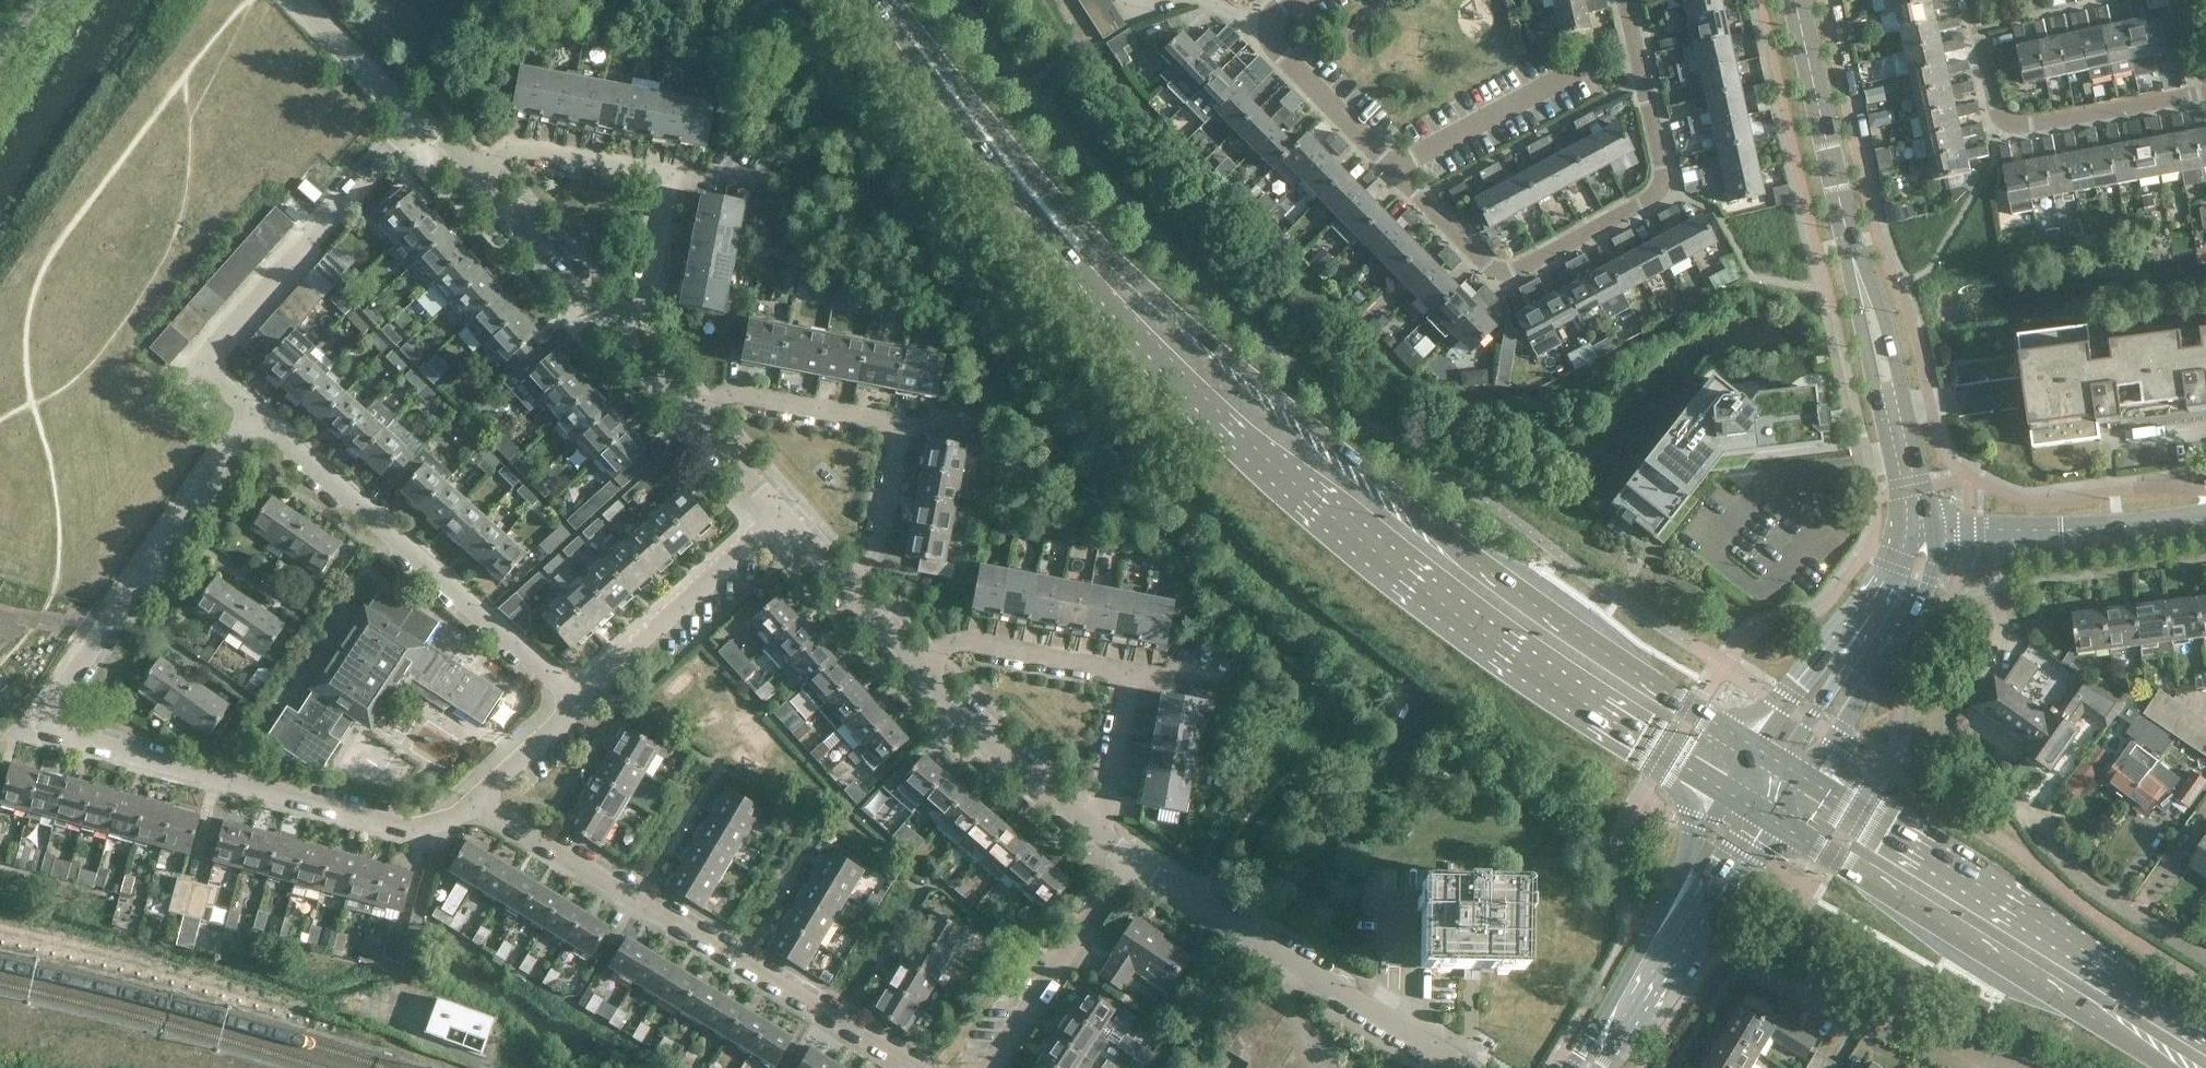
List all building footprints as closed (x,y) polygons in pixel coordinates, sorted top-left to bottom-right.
[(1110,4),(1108,0),(1093,0),(1082,7),(1089,17),(1110,4)] [(1554,10),(1583,4),(1600,0),(1552,0),(1554,10)] [(1583,4),(1554,10),(1560,37),(1589,30),(1586,15),(1607,10),(1604,0),(1600,0),(1583,4)] [(1718,0),(1682,0),(1687,20),(1721,12),(1718,0)] [(1932,3),(1932,0),(1882,0),(1885,13),(1895,11),(1896,11),(1932,3)] [(1937,24),(1934,12),(1956,7),(1955,0),(1945,0),(1932,3),(1896,11),(1895,11),(1896,11),(1901,32),(1937,24)] [(2031,9),(2041,7),(2040,0),(2029,0),(2031,9)] [(2150,12),(2170,7),(2169,0),(2147,0),(2150,12)] [(2124,24),(2135,71),(2136,76),(2158,71),(2147,19),(2134,22),(2129,3),(2120,5),(2124,24)] [(1095,28),(1117,14),(1110,4),(1089,17),(1095,28)] [(2135,71),(2124,24),(2113,27),(2108,7),(2099,9),(2103,29),(2113,76),(2135,71)] [(1664,25),(1678,22),(1675,12),(1662,15),(1664,25)] [(1721,12),(1687,20),(1692,46),(1727,38),(1721,12)] [(2113,76),(2103,29),(2091,31),(2087,12),(2078,14),(2082,33),(2090,70),(2092,80),(2113,76)] [(1117,14),(1095,28),(1102,38),(1124,25),(1117,14)] [(2090,70),(2082,33),(2070,36),(2066,17),(2057,19),(2061,38),(2060,38),(2069,74),(2090,70)] [(1906,52),(1942,45),(1939,32),(1961,28),(1959,19),(1937,24),(1901,32),(1906,52)] [(2069,74),(2060,38),(2049,41),(2045,21),(2035,23),(2039,43),(2047,79),(2069,74)] [(1678,22),(1664,25),(1667,35),(1680,32),(1678,22)] [(2047,79),(2039,43),(2027,45),(2023,26),(2013,28),(2025,84),(2047,79)] [(1200,52),(1206,46),(1215,37),(1208,30),(1193,45),(1181,33),(1159,54),(1170,65),(1159,77),(1168,85),(1179,74),(1200,53),(1200,52)] [(1121,68),(1129,62),(1121,50),(1134,42),(1128,31),(1106,45),(1113,55),(1121,68)] [(1223,45),(1215,37),(1206,46),(1214,54),(1223,45)] [(1733,65),(1727,38),(1692,46),(1698,72),(1733,65)] [(1910,74),(1947,66),(1944,54),(1966,49),(1964,40),(1942,45),(1906,52),(1910,74)] [(1200,53),(1179,74),(1198,93),(1219,72),(1200,53)] [(1869,73),(1867,61),(1857,63),(1860,75),(1869,73)] [(1915,95),(1951,87),(1948,75),(1971,70),(1969,62),(1947,66),(1910,74),(1915,95)] [(1676,77),(1690,74),(1687,64),(1674,67),(1676,77)] [(1738,91),(1733,65),(1698,72),(1704,98),(1738,91)] [(539,118),(547,73),(519,68),(511,113),(539,118)] [(1244,85),(1253,76),(1246,68),(1236,77),(1244,85)] [(1238,91),(1219,72),(1198,93),(1216,112),(1238,91)] [(566,123),(575,78),(547,73),(539,118),(566,123)] [(1690,74),(1676,77),(1679,88),(1692,85),(1690,74)] [(1253,76),(1244,85),(1251,92),(1260,83),(1253,76)] [(594,128),(602,83),(575,78),(566,123),(594,128)] [(622,133),(630,88),(602,83),(594,128),(622,133)] [(1920,116),(1956,109),(1953,97),(1975,92),(1973,83),(1951,87),(1915,95),(1920,116)] [(2103,87),(2094,89),(2096,98),(2105,96),(2103,87)] [(650,139),(658,93),(630,88),(622,133),(650,139)] [(1883,102),(1880,88),(1863,91),(1866,105),(1883,102)] [(1268,122),(1257,110),(1235,131),(1254,150),(1275,129),(1282,123),(1291,114),(1304,101),(1292,90),(1279,102),(1283,106),(1268,122)] [(1238,91),(1216,112),(1235,131),(1257,110),(1238,91)] [(1744,117),(1738,91),(1704,98),(1710,125),(1744,117)] [(677,144),(685,98),(658,93),(650,139),(677,144)] [(685,98),(677,144),(706,149),(714,103),(685,98)] [(1924,138),(1961,130),(1958,118),(1980,113),(1978,104),(1956,109),(1920,116),(1924,138)] [(2204,110),(2193,112),(2197,131),(2197,132),(2204,169),(2205,168),(2205,123),(2204,110)] [(2204,169),(2197,132),(2185,134),(2181,113),(2172,115),(2175,136),(2182,173),(2204,169)] [(1298,121),(1291,114),(1282,123),(1289,130),(1298,121)] [(1582,119),(1587,130),(1597,124),(1592,114),(1582,119)] [(1688,129),(1701,126),(1699,115),(1685,118),(1688,129)] [(1744,117),(1710,125),(1715,151),(1750,143),(1744,117)] [(2182,173),(2175,136),(2164,138),(2160,117),(2150,119),(2154,140),(2161,177),(2182,173)] [(1579,134),(1587,130),(1582,119),(1573,124),(1579,134)] [(2161,177),(2154,140),(2142,142),(2138,121),(2129,123),(2133,144),(2140,181),(2161,177)] [(1616,125),(1592,138),(1606,166),(1631,153),(1616,125)] [(2121,146),(2117,125),(2108,127),(2112,148),(2113,154),(2119,184),(2140,181),(2133,144),(2121,146)] [(1701,126),(1688,129),(1690,139),(1703,136),(1701,126)] [(1929,160),(1966,152),(1963,139),(1984,134),(1982,126),(1961,130),(1924,138),(1929,160)] [(1294,148),(1294,147),(1275,129),(1254,150),(1274,170),(1275,169),(1282,162),(1281,161),(1294,148)] [(2119,184),(2113,154),(2112,148),(2100,150),(2096,129),(2086,131),(2090,152),(2097,188),(2119,184)] [(1332,149),(1340,140),(1333,133),(1325,141),(1332,149)] [(1885,142),(1883,133),(1873,136),(1875,145),(1885,142)] [(2064,135),(2068,156),(2075,192),(2097,188),(2090,152),(2078,154),(2074,133),(2064,135)] [(1293,187),(1300,180),(1325,155),(1305,136),(1294,147),(1294,148),(1281,161),(1282,162),(1275,169),(1293,187)] [(2075,192),(2068,156),(2056,158),(2052,137),(2043,139),(2047,160),(2054,196),(2075,192)] [(1606,166),(1592,138),(1568,150),(1583,178),(1606,166)] [(1535,144),(1540,155),(1550,150),(1544,139),(1535,144)] [(1340,140),(1332,149),(1339,156),(1347,148),(1340,140)] [(2054,196),(2047,160),(2035,162),(2031,141),(2021,142),(2025,163),(2025,164),(2032,200),(2054,196)] [(1756,169),(1750,143),(1715,151),(1721,177),(1756,169)] [(1532,160),(1540,155),(1535,144),(1526,149),(1532,160)] [(2032,200),(2025,164),(2013,166),(2009,145),(1999,146),(2010,204),(2032,200)] [(1979,176),(1969,170),(1967,161),(1989,156),(1987,147),(1966,152),(1929,160),(1934,182),(1963,175),(1964,179),(1960,185),(1970,192),(1979,176)] [(1583,178),(1568,150),(1545,163),(1559,191),(1583,178)] [(1877,173),(1892,171),(1887,150),(1873,153),(1877,173)] [(1325,155),(1300,180),(1319,199),(1344,174),(1325,155)] [(1545,163),(1521,176),(1536,203),(1559,191),(1545,163)] [(1488,169),(1493,180),(1503,175),(1497,164),(1488,169)] [(1700,182),(1713,179),(1711,168),(1697,171),(1700,182)] [(1484,184),(1493,180),(1488,169),(1479,174),(1484,184)] [(1756,169),(1721,177),(1727,204),(1762,196),(1756,169)] [(1369,187),(1378,179),(1371,171),(1362,180),(1369,187)] [(1344,174),(1319,199),(1338,218),(1363,194),(1344,174)] [(1536,203),(1521,176),(1498,188),(1512,216),(1536,203)] [(321,194),(304,179),(297,187),(313,202),(321,194)] [(1378,179),(1369,187),(1363,194),(1338,218),(1329,226),(1348,245),(1356,237),(1381,213),(1370,202),(1386,187),(1378,179)] [(1713,179),(1700,182),(1702,192),(1715,189),(1713,179)] [(399,243),(430,215),(403,187),(373,215),(399,243)] [(1512,216),(1498,188),(1473,201),(1488,229),(1512,216)] [(694,222),(740,231),(745,202),(699,194),(694,222)] [(289,206),(284,211),(296,221),(300,216),(289,206)] [(1666,211),(1672,222),(1681,217),(1676,206),(1666,211)] [(266,217),(286,234),(294,225),(274,208),(266,217)] [(1407,225),(1416,217),(1408,209),(1393,224),(1381,213),(1356,237),(1375,256),(1400,232),(1407,225)] [(1676,230),(1672,222),(1666,211),(1657,217),(1666,235),(1653,242),(1667,269),(1690,256),(1676,230)] [(417,263),(448,235),(430,215),(399,243),(417,263)] [(257,226),(277,244),(286,234),(266,217),(257,226)] [(1416,217),(1407,225),(1414,233),(1423,224),(1416,217)] [(1700,218),(1676,230),(1690,256),(1714,244),(1700,218)] [(689,250),(735,259),(740,231),(694,222),(689,250)] [(268,254),(277,244),(257,226),(249,236),(268,254)] [(1619,236),(1625,246),(1635,241),(1629,230),(1619,236)] [(1419,251),(1400,232),(1375,256),(1394,275),(1419,251)] [(427,290),(466,255),(448,235),(417,263),(435,283),(427,289),(427,290)] [(260,264),(268,254),(249,236),(240,246),(260,264)] [(1616,251),(1625,246),(1619,236),(1610,241),(1616,251)] [(1644,281),(1667,269),(1653,242),(1630,255),(1644,281)] [(231,256),(251,274),(260,264),(240,246),(235,251),(231,256)] [(1445,263),(1453,255),(1446,247),(1437,255),(1444,263),(1445,263)] [(684,277),(730,286),(735,259),(689,250),(684,277)] [(1419,251),(1394,275),(1413,294),(1438,270),(1419,251)] [(327,254),(315,267),(335,285),(347,271),(327,254)] [(452,302),(483,274),(466,255),(427,290),(445,309),(452,302)] [(1445,277),(1460,262),(1453,255),(1445,263),(1444,263),(1438,270),(1413,294),(1432,313),(1457,289),(1445,277)] [(1573,260),(1579,271),(1589,266),(1583,255),(1573,260)] [(1644,281),(1630,255),(1607,267),(1621,294),(1644,281)] [(242,283),(251,274),(231,256),(222,266),(242,283)] [(1570,276),(1579,271),(1573,260),(1565,265),(1570,276)] [(1737,262),(1725,269),(1731,281),(1743,275),(1737,262)] [(233,293),(242,283),(222,266),(214,275),(233,293)] [(1607,267),(1584,279),(1598,306),(1621,294),(1607,267)] [(303,281),(322,299),(330,290),(310,273),(303,281)] [(465,328),(501,294),(483,274),(452,302),(470,322),(464,327),(465,328)] [(225,303),(233,293),(214,275),(205,285),(225,303)] [(1726,275),(1710,284),(1715,294),(1731,285),(1726,275)] [(724,314),(730,286),(684,277),(679,306),(724,314)] [(1584,279),(1561,292),(1575,318),(1598,306),(1584,279)] [(1528,285),(1533,296),(1543,291),(1538,280),(1528,285)] [(293,292),(313,309),(322,299),(303,281),(293,292)] [(216,312),(225,303),(205,285),(196,294),(216,312)] [(1445,338),(1450,333),(1491,293),(1483,285),(1468,300),(1457,289),(1432,313),(1426,319),(1445,338)] [(1525,300),(1533,296),(1528,285),(1519,290),(1525,300)] [(350,287),(344,293),(359,309),(365,302),(350,287)] [(285,301),(305,319),(313,309),(293,292),(285,301)] [(1575,318),(1561,292),(1538,304),(1552,331),(1575,318)] [(1491,293),(1450,333),(1470,352),(1495,328),(1483,315),(1498,300),(1491,293)] [(207,322),(216,312),(196,294),(187,305),(207,322)] [(482,347),(488,341),(519,313),(501,294),(465,328),(482,347)] [(335,296),(329,302),(344,318),(350,311),(335,296)] [(276,311),(296,329),(305,319),(285,301),(276,311)] [(1552,331),(1538,304),(1514,317),(1528,343),(1552,331)] [(198,332),(207,322),(187,305),(178,315),(198,332)] [(369,307),(362,313),(377,328),(384,322),(369,307)] [(268,321),(287,338),(296,329),(276,311),(268,321)] [(519,313),(488,341),(507,362),(508,360),(517,370),(539,350),(530,340),(537,334),(519,313)] [(189,342),(198,332),(178,315),(169,325),(189,342)] [(354,315),(348,322),(363,337),(369,331),(354,315)] [(279,348),(284,342),(287,338),(268,321),(260,330),(279,348)] [(750,321),(741,365),(754,368),(755,364),(781,369),(789,328),(750,321)] [(1404,338),(1387,321),(1375,334),(1391,351),(1404,338)] [(180,352),(189,342),(169,325),(164,330),(160,335),(180,352)] [(388,326),(381,332),(396,348),(403,341),(388,326)] [(2033,448),(2101,439),(2099,424),(2125,421),(2124,415),(2141,407),(2154,406),(2154,412),(2189,407),(2190,412),(2205,410),(2205,331),(2092,346),(2089,326),(2019,335),(2033,448)] [(820,376),(827,335),(789,328),(781,369),(781,373),(793,375),(794,371),(820,376)] [(251,340),(271,357),(279,348),(260,330),(251,340)] [(169,365),(180,352),(160,335),(149,347),(169,365)] [(373,335),(367,341),(382,356),(388,350),(373,335)] [(858,383),(866,342),(827,335),(820,376),(819,380),(832,382),(832,379),(858,383)] [(261,367),(271,357),(251,340),(242,350),(261,367)] [(282,388),(305,361),(284,342),(279,348),(271,357),(261,367),(260,369),(282,388)] [(897,391),(904,350),(866,342),(858,383),(858,387),(870,389),(871,386),(897,391)] [(406,344),(399,351),(414,366),(421,360),(406,344)] [(539,350),(517,370),(525,379),(523,381),(542,402),(573,373),(555,353),(548,359),(539,350)] [(904,350),(897,391),(896,394),(909,396),(910,393),(936,398),(944,357),(904,350)] [(392,353),(385,360),(400,375),(407,369),(392,353)] [(322,382),(326,379),(329,374),(309,357),(305,361),(282,388),(302,405),(322,382)] [(425,364),(418,370),(433,386),(440,379),(425,364)] [(409,372),(403,378),(418,393),(425,387),(409,372)] [(560,421),(591,392),(573,373),(542,402),(560,421)] [(1688,406),(1609,505),(1617,512),(1613,517),(1628,528),(1632,523),(1662,546),(1676,528),(1668,522),(1711,469),(1729,465),(1734,458),(1734,455),(1819,445),(1818,436),(1826,436),(1823,409),(1815,410),(1813,389),(1754,396),(1746,406),(1710,378),(1699,392),(1688,406)] [(321,423),(346,396),(326,379),(322,382),(302,405),(321,423)] [(418,393),(415,396),(425,405),(434,396),(425,387),(418,393)] [(578,441),(609,412),(591,392),(560,421),(578,441)] [(341,440),(365,414),(346,396),(321,423),(341,440)] [(595,460),(627,432),(609,412),(578,441),(595,460)] [(361,458),(385,431),(384,430),(365,414),(341,440),(361,458)] [(394,480),(413,459),(421,448),(391,421),(384,430),(385,431),(361,458),(381,476),(384,472),(394,480)] [(923,469),(961,477),(967,449),(977,451),(979,437),(945,430),(943,443),(929,440),(923,469)] [(595,460),(613,479),(613,480),(614,479),(645,452),(627,432),(595,460)] [(503,437),(494,445),(505,457),(514,448),(503,437)] [(422,448),(394,480),(403,488),(399,492),(420,510),(444,484),(453,474),(422,448)] [(484,448),(478,454),(493,470),(499,463),(484,448)] [(518,459),(511,465),(526,481),(533,474),(518,459)] [(637,483),(643,489),(646,493),(669,472),(660,462),(637,483)] [(503,467),(497,474),(512,489),(518,482),(503,467)] [(917,498),(956,506),(961,477),(923,469),(917,498)] [(537,478),(530,485),(545,500),(552,494),(537,478)] [(613,479),(566,522),(575,532),(622,488),(614,479),(613,480),(613,479)] [(643,489),(637,483),(621,497),(627,504),(643,489)] [(444,484),(420,510),(440,528),(449,517),(464,501),(444,484)] [(522,486),(515,493),(530,508),(537,502),(522,486)] [(661,510),(689,540),(710,522),(681,491),(661,510)] [(285,552),(307,521),(271,496),(250,528),(285,552)] [(912,527),(950,535),(956,506),(917,498),(912,527)] [(460,546),(484,519),(464,501),(449,517),(440,528),(460,546)] [(624,507),(617,501),(602,515),(608,522),(624,507)] [(669,559),(689,540),(661,510),(641,527),(669,559)] [(480,563),(504,537),(484,519),(460,546),(480,563)] [(604,526),(597,519),(582,533),(588,540),(604,526)] [(307,521),(285,552),(319,576),(341,544),(307,521)] [(546,556),(570,535),(560,525),(537,546),(546,556)] [(650,576),(669,559),(641,527),(622,545),(650,576)] [(945,562),(950,535),(912,527),(906,556),(919,559),(917,571),(952,578),(955,564),(945,562)] [(504,537),(480,563),(501,582),(525,555),(504,537)] [(584,544),(578,537),(562,551),(568,558),(584,544)] [(602,563),(630,594),(650,576),(622,545),(602,563)] [(564,562),(558,555),(542,569),(548,576),(564,562)] [(610,612),(630,594),(602,563),(582,581),(610,612)] [(980,566),(971,611),(999,616),(1008,571),(980,566)] [(1008,571),(999,616),(1027,621),(1035,576),(1008,571)] [(539,572),(515,593),(524,603),(548,582),(539,572)] [(1063,581),(1035,576),(1027,621),(1054,627),(1063,581)] [(230,632),(251,601),(216,577),(194,608),(230,632)] [(562,599),(591,630),(610,612),(582,581),(562,599)] [(1063,581),(1054,627),(1082,632),(1090,587),(1063,581)] [(503,694),(425,644),(439,623),(409,605),(382,586),(296,714),(286,707),(274,725),(265,739),(318,773),(353,719),(371,731),(401,684),(441,710),(447,708),(450,704),(482,725),(503,694)] [(1090,587),(1082,632),(1109,637),(1118,592),(1090,587)] [(1145,597),(1118,592),(1109,637),(1137,642),(1145,597)] [(524,603),(515,593),(498,608),(508,617),(524,603)] [(1174,602),(1145,597),(1137,642),(1165,647),(1174,602)] [(770,643),(796,619),(777,598),(751,622),(770,643)] [(2205,638),(2205,598),(2198,599),(2202,638),(2205,638)] [(570,648),(591,630),(562,599),(542,617),(570,648)] [(2171,642),(2202,638),(2198,599),(2167,603),(2171,642)] [(251,601),(230,632),(264,656),(285,625),(251,601)] [(2167,603),(2135,607),(2139,646),(2141,657),(2173,652),(2171,642),(2167,603)] [(2109,650),(2139,646),(2135,607),(2104,611),(2106,626),(2109,650)] [(2067,667),(2076,654),(2109,650),(2106,626),(2104,611),(2071,615),(2075,646),(2070,647),(2060,662),(2067,667)] [(789,663),(815,640),(796,619),(770,643),(789,663)] [(737,673),(750,662),(730,640),(718,651),(737,673)] [(807,683),(833,660),(815,640),(789,663),(807,683)] [(173,712),(174,713),(196,681),(161,657),(139,688),(160,702),(155,710),(169,719),(173,712)] [(818,709),(825,703),(852,680),(833,660),(807,683),(800,689),(818,709)] [(750,662),(737,673),(744,680),(756,669),(750,662)] [(2030,747),(2046,725),(2050,718),(2012,691),(2015,686),(1995,672),(1984,688),(1989,691),(1976,709),(1998,725),(2030,747)] [(2205,688),(2205,677),(2194,679),(2196,690),(2205,688)] [(2050,718),(2046,725),(2030,747),(2026,753),(2052,772),(2079,733),(2075,730),(2084,715),(2108,729),(2110,725),(2117,715),(2126,703),(2083,678),(2053,720),(2050,718)] [(769,680),(756,692),(763,700),(776,689),(769,680)] [(843,723),(870,700),(852,680),(825,703),(818,709),(837,729),(843,723)] [(196,681),(174,713),(193,725),(209,736),(216,725),(230,705),(196,681)] [(2167,704),(2171,700),(2158,691),(2154,696),(2167,704)] [(1154,721),(1202,730),(1203,725),(1207,703),(1159,694),(1154,721)] [(2171,715),(2178,705),(2171,700),(2167,704),(2154,696),(2151,701),(2171,715)] [(862,744),(888,720),(870,700),(843,723),(862,744)] [(786,701),(774,713),(781,721),(794,710),(786,701)] [(2183,708),(2178,705),(2171,715),(2151,701),(2143,713),(2168,730),(2183,708)] [(2158,763),(2172,744),(2167,741),(2171,735),(2126,703),(2117,715),(2133,726),(2127,734),(2135,739),(2104,782),(2129,800),(2157,762),(2158,763)] [(2178,737),(2193,715),(2183,708),(2168,730),(2178,737)] [(2188,744),(2203,723),(2193,715),(2178,737),(2188,744)] [(643,738),(650,727),(639,720),(632,732),(624,727),(609,752),(644,772),(658,748),(643,738)] [(874,769),(906,740),(888,720),(862,744),(868,750),(862,756),(874,769)] [(804,721),(792,733),(799,741),(812,730),(804,721)] [(1150,749),(1198,758),(1202,730),(1154,721),(1154,725),(1150,749)] [(2205,738),(2205,724),(2203,723),(2188,744),(2197,751),(2205,738)] [(2197,751),(2205,757),(2205,738),(2197,751)] [(823,742),(810,753),(817,762),(830,750),(823,742)] [(2078,797),(2109,755),(2098,747),(2067,788),(2078,797)] [(1146,777),(1193,785),(1198,758),(1150,749),(1146,777)] [(594,776),(629,797),(644,772),(609,752),(594,776)] [(924,756),(901,783),(921,802),(945,774),(924,756)] [(841,762),(828,774),(836,782),(849,771),(841,762)] [(2158,763),(2157,762),(2129,800),(2149,814),(2155,806),(2164,813),(2175,798),(2190,809),(2191,806),(2195,809),(2205,793),(2205,782),(2194,773),(2186,784),(2159,764),(2158,763)] [(29,812),(39,775),(28,772),(29,768),(15,764),(13,768),(12,768),(2,805),(29,812)] [(40,770),(39,775),(29,812),(56,820),(66,782),(54,779),(55,774),(40,770)] [(942,820),(966,792),(945,774),(921,802),(942,820)] [(901,784),(891,775),(861,809),(879,824),(894,807),(887,800),(901,784)] [(614,821),(629,797),(594,776),(580,800),(614,821)] [(1189,813),(1193,785),(1146,777),(1141,806),(1189,813)] [(66,782),(56,820),(83,827),(92,789),(80,786),(81,782),(67,778),(66,782)] [(94,785),(92,789),(83,827),(109,834),(119,797),(106,793),(107,788),(94,785)] [(746,834),(761,810),(727,789),(712,814),(746,834)] [(120,792),(119,797),(109,834),(136,841),(146,804),(145,804),(133,801),(134,796),(120,792)] [(958,844),(986,810),(966,792),(942,820),(947,824),(941,830),(958,844)] [(146,804),(136,841),(162,848),(172,811),(159,808),(161,803),(146,799),(145,804),(146,804)] [(614,821),(580,800),(565,825),(599,845),(614,821)] [(174,806),(172,811),(162,848),(189,856),(199,819),(185,815),(186,809),(174,806)] [(979,861),(1007,828),(986,810),(958,844),(979,861)] [(746,834),(712,814),(697,838),(731,858),(746,834)] [(243,871),(254,829),(253,829),(252,833),(240,830),(241,825),(228,822),(226,826),(225,826),(215,863),(243,871)] [(904,823),(893,836),(901,843),(912,830),(904,823)] [(1007,828),(979,861),(999,878),(1004,873),(1005,873),(1028,846),(1007,828)] [(254,829),(243,871),(269,878),(279,840),(267,837),(268,833),(254,829)] [(280,836),(279,840),(269,878),(295,885),(305,847),(293,844),(294,840),(280,836)] [(697,838),(682,862),(716,883),(731,858),(697,838)] [(2190,865),(2205,875),(2205,839),(2190,865)] [(473,885),(491,856),(467,841),(449,871),(473,885)] [(925,841),(914,854),(922,861),(933,848),(925,841)] [(306,843),(305,847),(295,885),(321,892),(332,854),(319,851),(321,846),(306,843)] [(1025,891),(1048,864),(1028,846),(1005,873),(1015,882),(1013,884),(1024,894),(1026,891),(1025,891)] [(29,850),(20,848),(16,865),(24,868),(29,850)] [(333,850),(332,854),(321,892),(348,899),(358,861),(346,858),(347,854),(333,850)] [(829,851),(814,876),(847,896),(862,871),(829,851)] [(56,857),(47,855),(42,872),(51,875),(56,857)] [(514,870),(491,856),(473,885),(496,900),(514,870)] [(372,913),(374,906),(384,869),(384,868),(371,865),(373,861),(359,857),(358,861),(348,899),(346,906),(372,913)] [(945,858),(934,871),(943,879),(954,865),(945,858)] [(82,864),(73,862),(69,880),(77,882),(82,864)] [(716,883),(682,862),(667,887),(701,907),(716,883)] [(400,868),(386,864),(385,869),(384,869),(374,906),(401,913),(411,876),(399,872),(400,868)] [(1070,882),(1048,864),(1025,891),(1026,891),(1046,909),(1070,882)] [(108,872),(99,869),(95,887),(104,889),(108,872)] [(537,884),(514,870),(496,900),(519,914),(537,884)] [(135,879),(126,876),(121,894),(130,896),(135,879)] [(847,896),(814,876),(799,900),(833,920),(847,896)] [(966,876),(955,889),(963,897),(974,883),(966,876)] [(186,918),(195,884),(179,879),(169,913),(186,918)] [(1522,889),(1495,888),(1482,888),(1482,882),(1464,881),(1464,888),(1423,887),(1421,969),(1521,970),(1522,889)] [(195,884),(186,918),(203,922),(212,888),(195,884)] [(560,898),(537,884),(519,914),(543,928),(560,898)] [(987,894),(976,907),(984,915),(995,901),(987,894)] [(560,898),(543,928),(566,942),(584,912),(560,898)] [(799,900),(785,924),(818,944),(833,920),(799,900)] [(449,927),(458,912),(449,906),(440,921),(449,927)] [(241,913),(232,910),(228,928),(237,930),(241,913)] [(458,912),(449,927),(458,932),(468,917),(458,912)] [(608,927),(584,912),(566,942),(590,956),(608,927)] [(268,915),(259,913),(254,930),(263,933),(268,915)] [(916,937),(950,957),(964,933),(931,913),(916,937)] [(1007,913),(997,925),(1017,943),(1029,930),(1007,913)] [(294,922),(286,920),(281,937),(290,940),(294,922)] [(1165,991),(1187,959),(1158,940),(1160,937),(1134,920),(1113,952),(1114,953),(1100,975),(1122,990),(1135,971),(1165,991)] [(818,944),(785,924),(770,948),(803,969),(818,944)] [(480,926),(471,941),(481,947),(489,932),(480,926)] [(320,929),(311,927),(307,944),(316,947),(320,929)] [(399,964),(408,934),(391,929),(382,959),(399,964)] [(347,936),(338,934),(333,951),(342,954),(347,936)] [(902,961),(935,981),(950,957),(916,937),(902,961)] [(633,982),(651,953),(627,938),(609,967),(633,982)] [(503,940),(494,955),(504,961),(513,946),(503,940)] [(651,953),(633,982),(656,996),(674,967),(651,953)] [(526,954),(518,969),(527,975),(536,960),(526,954)] [(887,985),(921,1005),(935,981),(902,961),(887,985)] [(548,967),(540,982),(549,988),(558,973),(548,967)] [(674,967),(656,996),(680,1010),(697,981),(674,967)] [(721,995),(697,981),(680,1010),(703,1024),(721,995)] [(905,1031),(921,1005),(887,985),(872,1010),(905,1031)] [(1070,1015),(1099,1034),(1107,1040),(1127,1010),(1102,993),(1097,1000),(1086,992),(1070,1015)] [(593,994),(584,1009),(594,1015),(602,1000),(593,994)] [(721,995),(703,1024),(726,1038),(744,1009),(721,995)] [(1726,1032),(1762,1054),(1772,1037),(1808,1059),(1818,1043),(1772,1014),(1775,1010),(1752,996),(1745,1008),(1742,1006),(1726,1032)] [(436,999),(424,1032),(480,1052),(492,1019),(436,999)] [(1243,1027),(1254,1034),(1269,1011),(1257,1004),(1243,1027)] [(617,1008),(608,1023),(618,1029),(627,1014),(617,1008)] [(744,1009),(726,1038),(750,1052),(767,1023),(744,1009)] [(1254,1034),(1266,1041),(1268,1037),(1280,1018),(1269,1011),(1254,1034)] [(1055,1038),(1084,1057),(1099,1034),(1107,1040),(1070,1015),(1055,1038)] [(640,1022),(631,1037),(641,1043),(650,1028),(640,1022)] [(767,1023),(750,1052),(774,1066),(791,1037),(767,1023)] [(1240,1057),(1254,1034),(1243,1027),(1229,1051),(1240,1057)] [(1762,1054),(1726,1032),(1710,1057),(1727,1067),(1753,1067),(1762,1054)] [(1253,1059),(1266,1041),(1254,1034),(1240,1057),(1250,1064),(1253,1059)] [(1127,1035),(1119,1047),(1147,1066),(1155,1054),(1127,1035)] [(664,1036),(655,1051),(664,1057),(673,1042),(664,1036)] [(1253,1059),(1264,1066),(1279,1043),(1268,1037),(1266,1041),(1253,1059)] [(1051,1067),(1091,1067),(1094,1064),(1084,1057),(1055,1038),(1040,1061),(1051,1067)] [(1267,1067),(1278,1067),(1289,1049),(1279,1043),(1264,1066),(1267,1067)] [(834,1063),(810,1048),(798,1067),(831,1067),(834,1063)] [(678,1065),(682,1067),(689,1067),(696,1056),(687,1050),(678,1065)] [(1827,1059),(1818,1054),(1809,1067),(1822,1067),(1827,1059)] [(1710,1057),(1704,1067),(1727,1067),(1710,1057)] [(1102,1067),(1120,1067),(1107,1059),(1102,1067)] [(1264,1066),(1253,1059),(1250,1064),(1248,1067),(1263,1067),(1264,1066)] [(1822,1067),(1839,1067),(1840,1067),(1827,1059),(1822,1067)]
